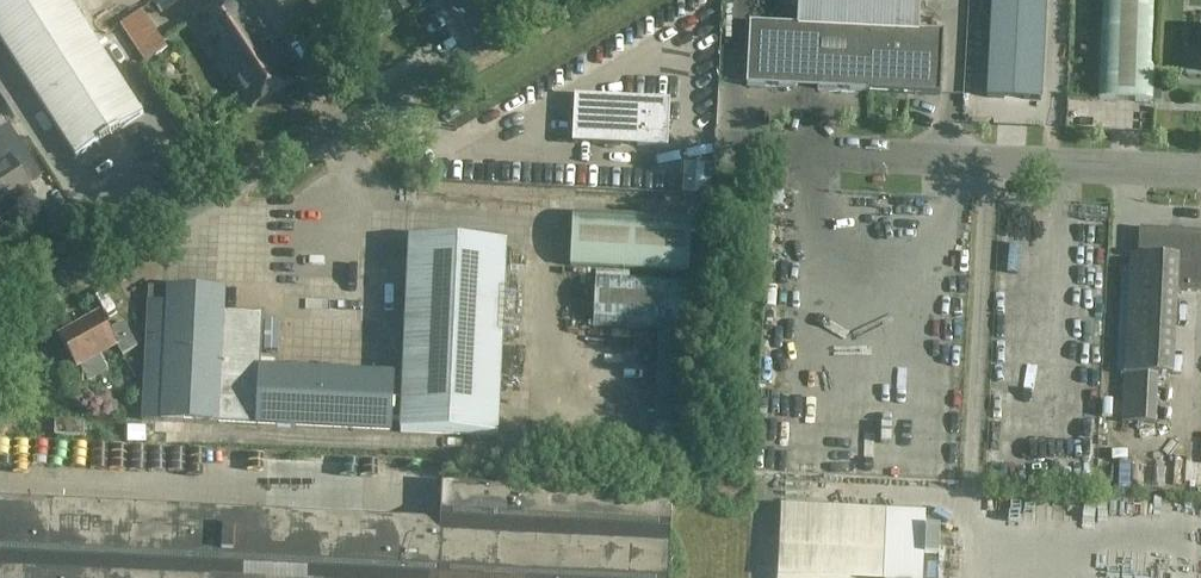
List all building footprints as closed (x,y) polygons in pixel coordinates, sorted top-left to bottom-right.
[(30,84),(95,41),(69,0),(1,0),(0,1),(0,37),(30,84)] [(109,8),(146,63),(168,48),(137,0),(121,0),(109,8)] [(217,57),(254,109),(293,82),(277,59),(284,54),(248,0),(226,0),(189,25),(213,60),(217,57)] [(748,85),(940,95),(943,34),(918,33),(920,0),(800,0),(799,27),(751,25),(748,85)] [(988,97),(1041,100),(1046,0),(993,0),(988,97)] [(1159,0),(1106,0),(1101,101),(1154,103),(1159,0)] [(142,113),(95,41),(30,84),(77,156),(142,113)] [(670,101),(575,96),(572,144),(668,149),(670,101)] [(18,208),(14,202),(21,198),(22,199),(34,192),(18,168),(30,160),(9,128),(0,133),(0,220),(18,208)] [(573,215),(570,267),(690,273),(692,221),(573,215)] [(1125,375),(1123,422),(1156,424),(1158,376),(1169,377),(1173,290),(1200,292),(1200,233),(1141,230),(1140,256),(1131,256),(1125,375)] [(394,384),(395,376),(261,369),(263,315),(224,314),(226,291),(168,288),(167,303),(148,302),(143,421),(258,426),(392,433),(392,422),(402,422),(401,433),(498,438),(507,245),(410,240),(404,384),(394,384)] [(690,329),(691,278),(630,276),(631,272),(597,271),(595,327),(690,329)] [(124,322),(109,330),(100,313),(59,336),(77,367),(116,345),(122,356),(138,348),(124,322)] [(108,372),(101,359),(76,373),(83,386),(108,372)] [(84,421),(55,421),(54,436),(83,437),(84,421)] [(673,496),(524,488),(442,484),(440,523),(0,501),(0,577),(669,577),(673,496)] [(924,513),(780,506),(777,577),(922,577),(924,513)]
